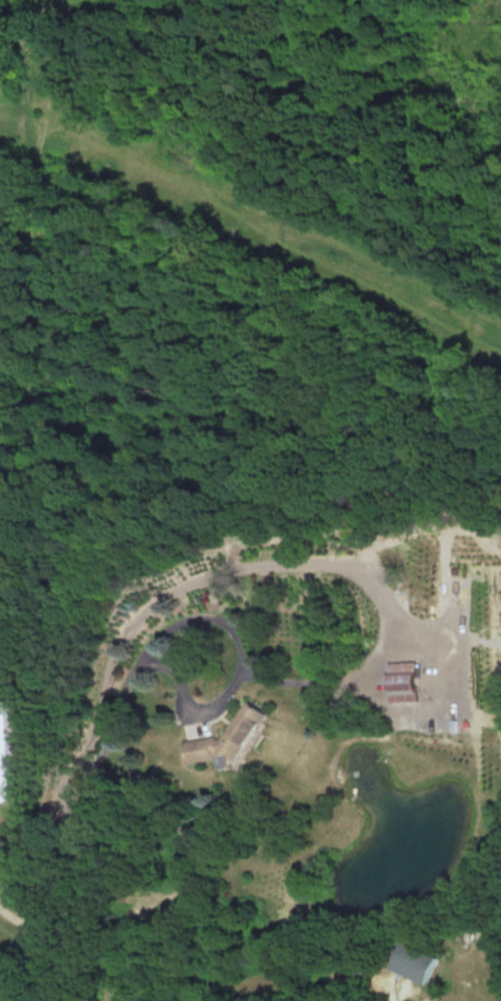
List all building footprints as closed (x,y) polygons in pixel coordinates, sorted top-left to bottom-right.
[(420,701),(419,661),(390,662),(390,701),(420,701)] [(190,740),(194,761),(232,755),(237,758),(248,756),(272,713),(246,699),(227,734),(190,740)] [(10,701),(0,702),(0,801),(12,801),(10,701)] [(430,985),(442,958),(403,940),(391,967),(430,985)]
